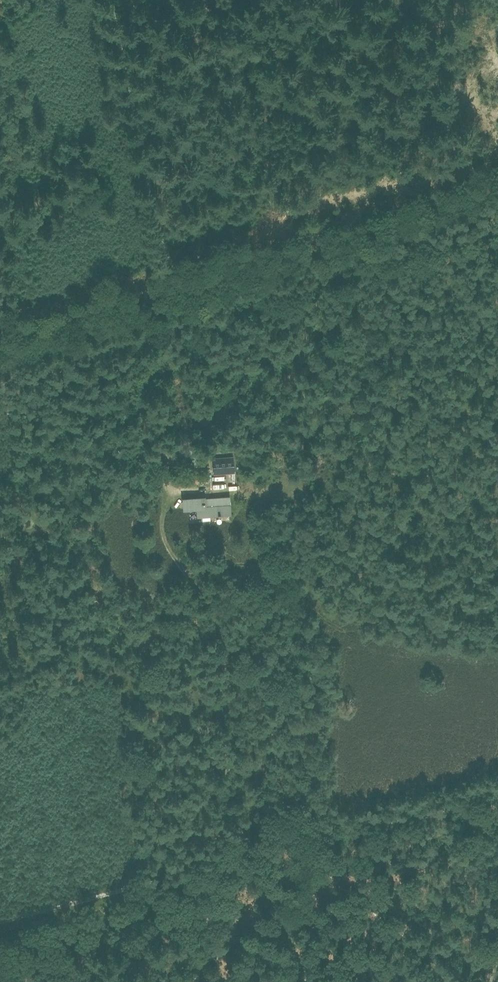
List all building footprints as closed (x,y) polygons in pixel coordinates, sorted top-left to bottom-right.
[(233,456),(212,457),(213,474),(234,473),(233,456)] [(204,498),(184,499),(184,508),(198,507),(199,516),(230,514),(228,498),(204,499),(204,498)]
